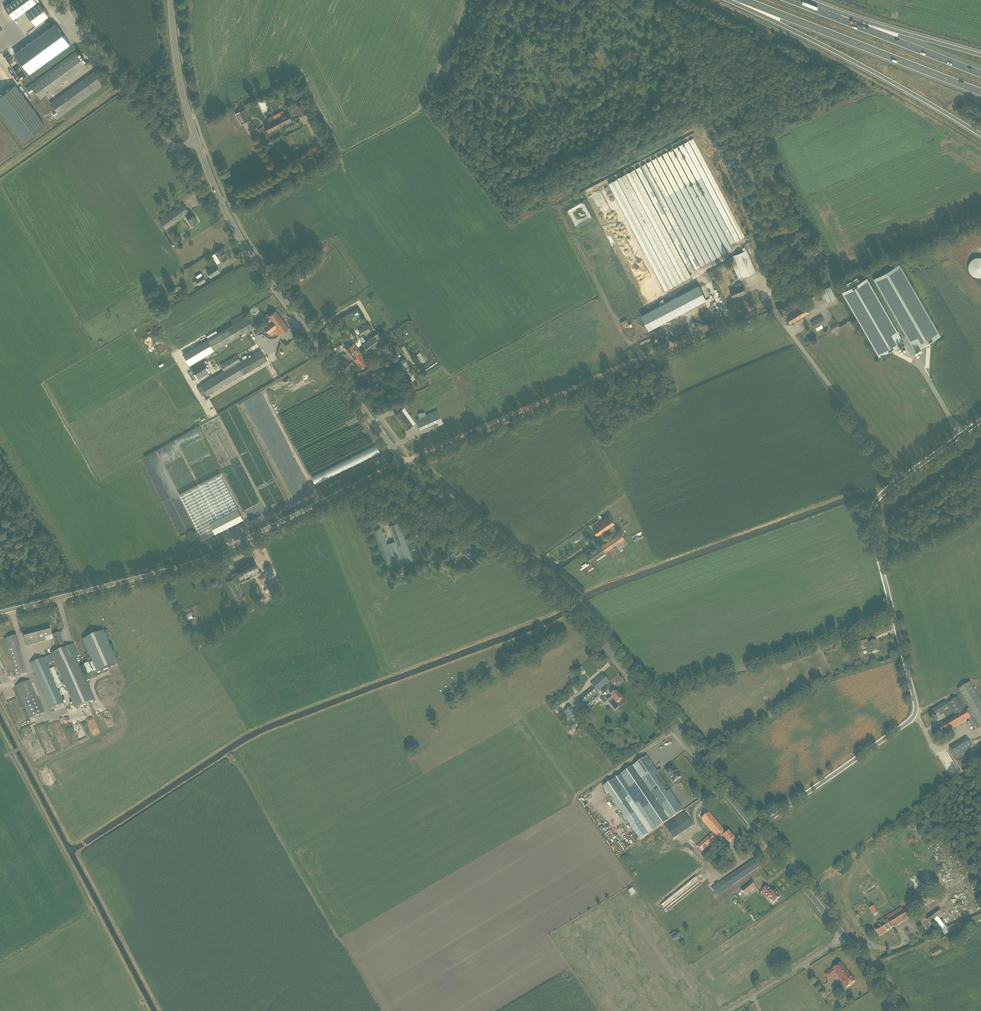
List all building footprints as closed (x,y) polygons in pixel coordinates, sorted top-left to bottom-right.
[(13,19),(39,1),(38,0),(14,0),(4,7),(13,19)] [(40,3),(26,13),(35,26),(49,15),(40,3)] [(55,24),(15,52),(30,73),(70,44),(55,24)] [(32,86),(27,89),(32,96),(36,93),(40,98),(44,95),(85,65),(86,66),(89,63),(87,61),(84,63),(77,53),(35,84),(32,86)] [(21,67),(12,72),(14,75),(23,70),(21,67)] [(50,103),(59,114),(102,83),(94,71),(50,103)] [(18,76),(22,80),(27,76),(23,72),(18,76)] [(0,95),(0,110),(22,140),(44,124),(27,100),(15,84),(0,95)] [(295,106),(300,116),(307,113),(302,103),(301,103),(300,100),(294,103),(295,106)] [(238,112),(235,113),(242,124),(245,123),(238,112)] [(273,115),(279,127),(291,120),(287,112),(282,115),(280,112),(273,115)] [(264,125),(268,132),(279,127),(273,115),(268,118),(269,122),(264,125)] [(693,138),(689,140),(740,238),(745,236),(693,138)] [(688,141),(684,143),(735,241),(740,239),(688,141)] [(683,143),(679,146),(730,244),(735,242),(683,143)] [(678,146),(673,149),(728,252),(732,250),(678,146)] [(672,149),(668,151),(723,255),(727,253),(672,149)] [(667,152),(663,154),(717,258),(721,255),(667,152)] [(661,155),(657,157),(712,261),(716,258),(661,155)] [(656,158),(652,160),(706,263),(711,261),(656,158)] [(651,160),(646,163),(701,266),(705,264),(651,160)] [(645,164),(641,166),(695,269),(700,267),(645,164)] [(640,166),(636,169),(690,272),(694,269),(640,166)] [(635,169),(626,173),(683,281),(691,276),(635,169)] [(625,174),(617,178),(666,270),(674,286),(682,281),(625,174)] [(617,178),(608,183),(665,290),(665,291),(673,287),(673,286),(617,178)] [(605,184),(597,189),(653,296),(662,292),(605,184)] [(596,189),(587,194),(644,301),(652,297),(596,189)] [(568,212),(570,215),(572,214),(571,212),(577,208),(578,210),(582,207),(584,211),(586,210),(581,202),(568,212)] [(159,220),(165,229),(185,215),(187,218),(192,225),(198,221),(193,214),(190,216),(188,212),(189,212),(183,203),(159,220)] [(215,252),(221,262),(228,257),(222,248),(215,252)] [(735,271),(738,278),(742,276),(755,271),(753,266),(746,250),(734,256),(734,257),(732,259),(737,270),(735,271)] [(980,257),(978,257),(976,257),(974,258),(973,259),(971,260),(970,262),(969,263),(968,265),(968,267),(968,269),(969,271),(970,272),(971,274),(973,275),(975,276),(977,277),(979,277),(980,276),(980,257)] [(900,264),(874,279),(915,350),(930,342),(941,335),(900,264)] [(206,270),(211,277),(220,271),(215,265),(206,270)] [(193,282),(196,286),(199,284),(205,280),(202,275),(196,279),(196,280),(193,282)] [(843,292),(879,356),(903,342),(866,278),(843,292)] [(730,290),(734,298),(746,292),(743,285),(730,290)] [(822,290),(827,302),(836,298),(830,286),(822,290)] [(702,302),(695,287),(641,315),(649,330),(702,302)] [(792,313),(786,316),(790,323),(809,312),(805,305),(808,303),(807,300),(804,302),(790,310),(792,313)] [(274,329),(279,335),(289,328),(275,310),(268,315),(272,320),(264,327),(266,329),(269,333),(274,329)] [(233,324),(183,353),(190,365),(218,349),(219,351),(224,348),(223,345),(239,335),(253,327),(244,312),(231,320),(233,324)] [(815,320),(811,323),(814,329),(819,326),(822,324),(826,322),(822,316),(818,318),(815,320)] [(363,330),(360,332),(361,335),(362,335),(370,330),(367,325),(362,328),(363,330)] [(370,338),(361,344),(367,353),(380,344),(374,335),(370,338)] [(408,343),(412,349),(417,347),(413,340),(408,343)] [(346,349),(354,360),(357,358),(355,355),(357,354),(360,351),(357,347),(354,343),(346,349)] [(405,344),(400,347),(408,360),(413,357),(405,344)] [(201,385),(199,386),(201,391),(204,390),(207,395),(267,361),(260,350),(240,361),(237,355),(220,365),(223,371),(201,384),(201,385)] [(354,360),(361,368),(369,363),(360,351),(357,354),(355,355),(357,358),(354,360)] [(390,351),(385,354),(388,359),(390,357),(392,360),(394,358),(393,356),(390,351)] [(405,359),(402,361),(410,375),(414,373),(405,359)] [(203,361),(191,367),(198,378),(209,372),(203,361)] [(401,409),(395,414),(406,429),(412,424),(401,409)] [(416,420),(421,433),(429,429),(430,431),(435,429),(435,427),(443,423),(437,410),(416,420)] [(220,474),(179,494),(200,534),(203,540),(215,533),(243,519),(220,474)] [(600,526),(603,531),(615,523),(610,515),(601,522),(603,525),(600,526)] [(373,527),(371,528),(372,530),(385,566),(393,562),(395,566),(413,560),(398,522),(389,526),(394,540),(392,541),(387,543),(386,540),(381,527),(374,529),(373,527)] [(598,525),(593,528),(598,535),(603,531),(600,526),(603,525),(601,522),(597,524),(598,525)] [(195,536),(195,535),(194,534),(194,533),(193,532),(193,531),(191,530),(190,529),(188,529),(187,529),(186,530),(185,530),(184,531),(183,533),(183,534),(183,535),(183,537),(183,538),(184,540),(186,541),(188,541),(189,541),(191,541),(192,541),(193,540),(193,539),(194,538),(194,537),(195,536)] [(601,545),(586,556),(591,563),(606,552),(625,538),(624,537),(620,532),(601,546),(601,545)] [(455,544),(448,552),(452,555),(455,557),(455,556),(457,558),(460,554),(461,554),(469,560),(468,561),(473,554),(463,546),(461,549),(458,547),(459,546),(455,544)] [(253,568),(257,566),(254,559),(247,563),(246,562),(244,563),(235,568),(239,576),(243,574),(245,578),(249,576),(247,572),(248,571),(250,570),(253,568)] [(271,579),(265,567),(257,571),(266,589),(275,584),(272,578),(271,579)] [(227,581),(237,600),(243,597),(233,578),(227,581)] [(23,634),(26,647),(46,641),(53,639),(50,627),(23,634)] [(98,673),(117,664),(102,632),(83,641),(98,673)] [(53,635),(56,648),(65,646),(61,633),(53,635)] [(5,639),(16,678),(28,674),(16,636),(5,639)] [(868,645),(865,646),(867,655),(872,653),(874,653),(879,652),(876,641),(871,643),(868,644),(868,645)] [(30,664),(51,710),(64,704),(46,664),(54,661),(76,709),(93,701),(74,659),(79,656),(74,645),(51,655),(52,655),(43,659),(43,658),(30,664)] [(579,699),(583,705),(609,682),(603,675),(591,685),(593,687),(579,699)] [(15,686),(30,719),(44,713),(30,681),(17,686),(17,685),(15,686)] [(941,736),(967,720),(974,732),(980,727),(980,701),(970,683),(958,690),(969,708),(965,711),(958,698),(948,703),(956,717),(943,724),(943,725),(937,728),(941,736)] [(605,697),(601,700),(605,705),(608,702),(613,707),(615,711),(620,707),(617,704),(617,703),(622,700),(616,692),(607,699),(605,697)] [(571,707),(564,713),(567,717),(571,722),(578,717),(571,707)] [(956,759),(974,747),(971,743),(970,741),(968,738),(950,750),(956,759)] [(947,752),(939,756),(951,778),(959,773),(947,752)] [(612,781),(604,787),(640,840),(644,838),(648,834),(663,824),(683,811),(670,791),(666,793),(655,776),(658,774),(652,765),(647,757),(621,775),(612,781)] [(673,782),(681,777),(673,766),(666,771),(670,777),(673,782)] [(697,846),(702,852),(718,838),(717,837),(721,834),(729,843),(735,839),(729,832),(726,834),(709,813),(701,819),(713,833),(697,846)] [(712,888),(717,896),(758,868),(753,860),(712,888)] [(913,887),(920,883),(914,873),(907,878),(913,887)] [(741,890),(746,896),(756,887),(751,882),(741,890)] [(770,896),(775,902),(780,898),(775,892),(774,893),(768,886),(761,892),(767,898),(770,896)] [(931,896),(922,902),(925,907),(934,901),(931,896)] [(918,901),(910,906),(913,911),(921,906),(918,901)] [(874,929),(879,936),(911,916),(906,908),(904,910),(902,907),(878,922),(880,925),(874,929)] [(944,935),(980,921),(980,915),(948,927),(948,928),(943,920),(941,922),(938,917),(942,914),(938,909),(925,918),(929,924),(933,921),(944,935)] [(942,939),(945,943),(951,939),(947,935),(942,939)] [(929,951),(932,957),(941,953),(938,947),(929,951)] [(836,974),(847,988),(855,982),(845,969),(843,966),(840,963),(825,975),(829,979),(836,974)]
